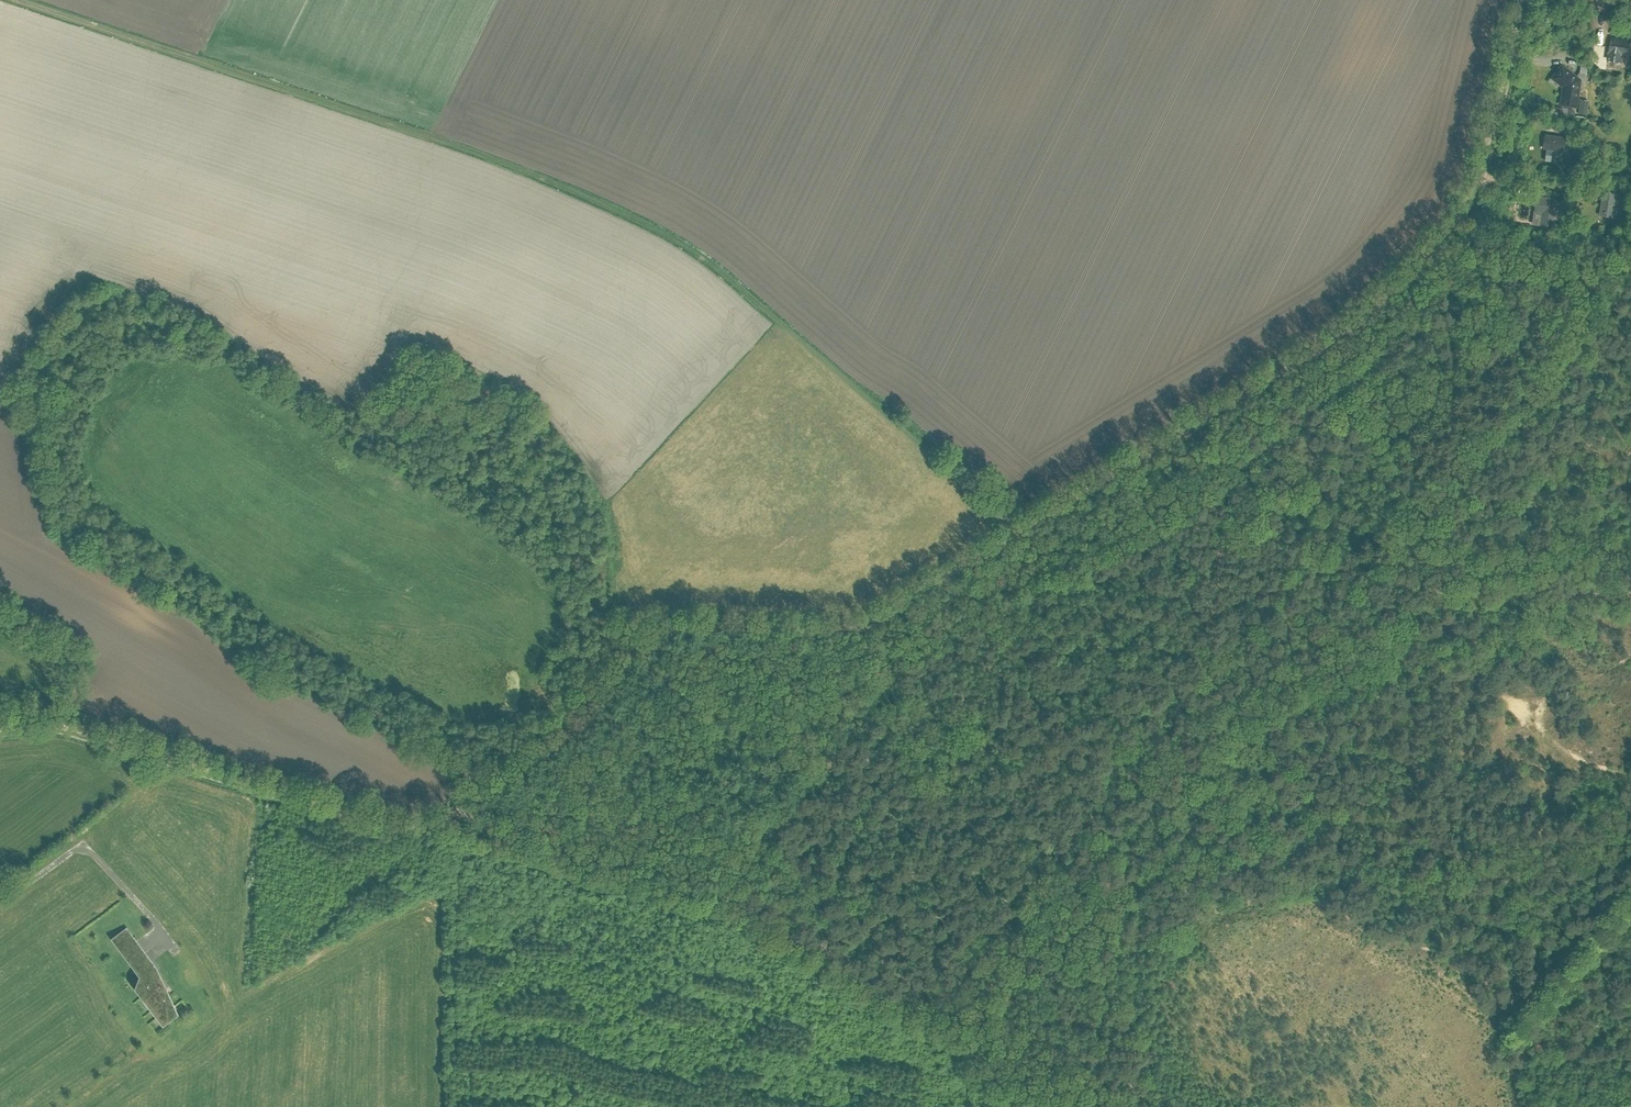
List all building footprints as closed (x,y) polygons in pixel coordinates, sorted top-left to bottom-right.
[(1630,41),(1611,38),(1608,61),(1622,63),(1624,56),(1629,56),(1630,41)] [(1587,74),(1588,66),(1589,60),(1581,59),(1580,65),(1579,73),(1587,74)] [(1562,68),(1554,78),(1564,87),(1561,103),(1574,104),(1578,81),(1562,68)] [(1580,101),(1578,116),(1587,117),(1589,102),(1580,101)] [(1563,141),(1563,139),(1547,136),(1544,150),(1547,150),(1557,152),(1561,153),(1561,151),(1563,141)] [(1555,164),(1557,152),(1547,150),(1545,162),(1555,164)] [(1611,215),(1614,194),(1603,192),(1599,213),(1611,215)] [(1557,227),(1558,215),(1555,215),(1555,213),(1553,213),(1555,199),(1536,196),(1534,212),(1542,213),(1540,226),(1553,228),(1553,226),(1557,227)] [(178,1017),(160,993),(165,989),(151,970),(155,967),(128,931),(115,940),(147,984),(138,990),(164,1027),(178,1017)]
